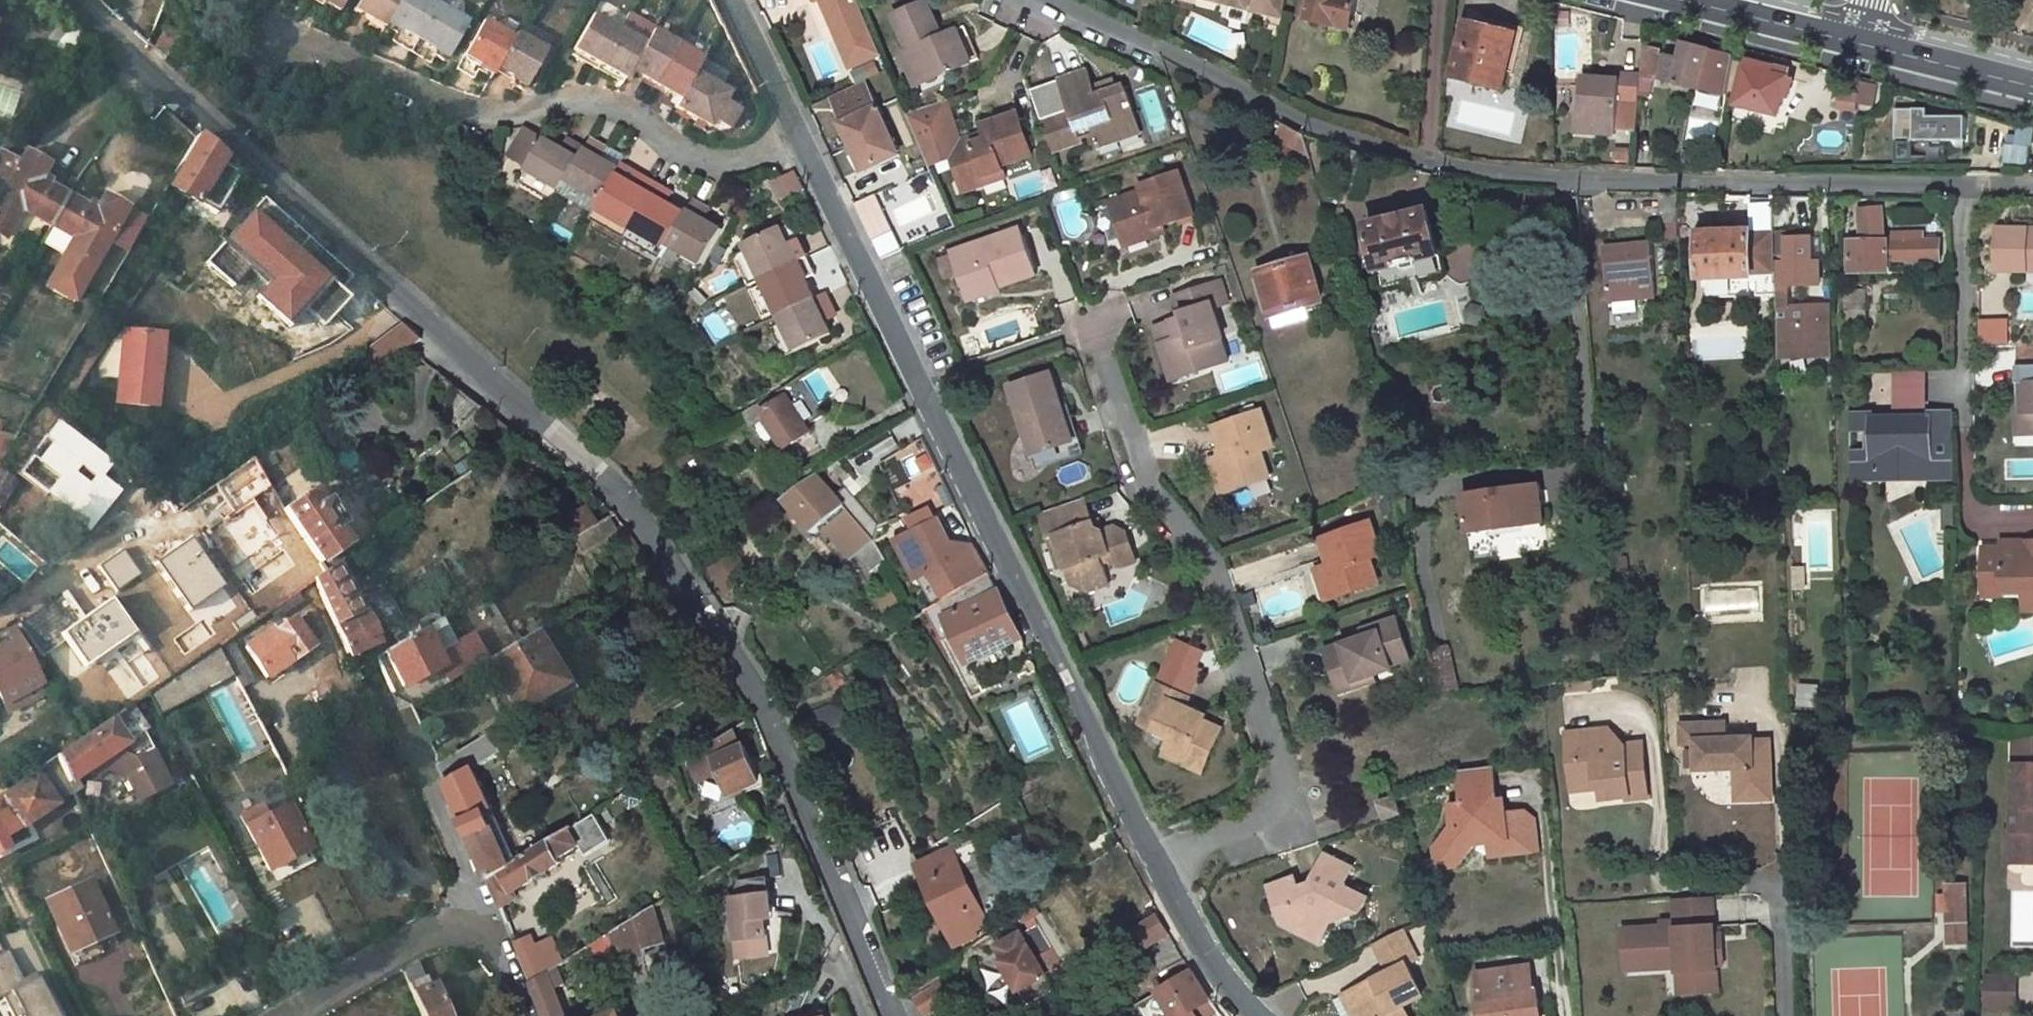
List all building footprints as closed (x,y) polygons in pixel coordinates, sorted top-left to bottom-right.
[(322,3),(336,11),(342,0),(316,0),(322,3)] [(396,0),(357,0),(349,15),(362,22),(379,31),(383,24),(396,0)] [(383,24),(410,39),(407,45),(410,47),(433,6),(422,0),(396,0),(383,24)] [(851,67),(881,54),(858,0),(822,0),(851,67)] [(1282,16),(1284,0),(1216,0),(1282,16)] [(1295,15),(1349,29),(1357,0),(1299,0),(1295,15)] [(322,3),(319,8),(333,15),(336,11),(322,3)] [(463,23),(433,6),(410,47),(414,48),(417,43),(443,57),(463,23)] [(904,56),(916,83),(950,70),(953,78),(971,70),(962,47),(942,55),(938,48),(944,46),(926,7),(897,20),(911,53),(904,56)] [(590,65),(587,71),(590,73),(613,32),(588,17),(568,52),(590,65)] [(494,68),(512,37),(482,19),(462,54),(478,63),(493,71),(494,68)] [(376,37),(379,31),(362,22),(359,27),(376,37)] [(1490,36),(1492,28),(1466,22),(1464,29),(1490,36)] [(383,24),(379,31),(407,45),(410,39),(383,24)] [(163,60),(178,34),(164,27),(151,49),(163,60)] [(642,48),(634,64),(646,71),(641,79),(651,86),(676,42),(652,28),(642,48)] [(1464,29),(1453,75),(1501,87),(1513,34),(1492,28),(1490,36),(1464,29)] [(642,48),(613,32),(590,73),(596,76),(599,69),(623,83),(629,73),(634,64),(642,48)] [(544,52),(513,34),(512,37),(494,68),(508,76),(525,85),(544,52)] [(966,36),(944,46),(938,48),(942,55),(962,47),(971,70),(979,67),(966,36)] [(1666,55),(1660,75),(1723,92),(1734,55),(1677,39),(1672,57),(1666,55)] [(669,84),(681,91),(691,74),(701,55),(676,42),(651,86),(664,93),(669,84)] [(440,63),(443,57),(417,43),(414,48),(440,63)] [(1642,46),(1640,73),(1654,74),(1660,50),(1642,46)] [(1660,50),(1654,74),(1660,75),(1666,55),(1666,52),(1660,50)] [(565,58),(587,71),(590,65),(568,52),(565,58)] [(730,72),(701,55),(691,74),(721,91),(730,72)] [(1742,55),(1729,103),(1774,115),(1779,96),(1788,98),(1793,77),(1788,76),(1790,67),(1742,55)] [(475,67),(490,76),(493,71),(478,63),(475,67)] [(629,73),(641,79),(646,71),(634,64),(629,73)] [(599,69),(596,76),(620,90),(623,83),(599,69)] [(1082,73),(1057,81),(1070,117),(1055,122),(1052,113),(1039,117),(1050,148),(1078,138),(1075,128),(1084,125),(1088,135),(1090,142),(1110,135),(1109,133),(1130,125),(1116,87),(1090,96),(1082,73)] [(693,121),(706,128),(709,123),(723,131),(735,109),(721,101),(725,93),(721,91),(691,74),(681,91),(676,100),(671,109),(693,121)] [(1581,77),(1578,109),(1573,109),(1572,130),(1617,134),(1618,131),(1636,131),(1640,75),(1619,74),(1619,78),(1599,77),(1581,77)] [(523,89),(525,85),(508,76),(505,79),(523,89)] [(1838,77),(1833,107),(1854,111),(1855,101),(1873,104),(1876,83),(1838,77)] [(1070,117),(1057,81),(1030,91),(1039,117),(1052,113),(1055,122),(1070,117)] [(669,84),(664,93),(676,100),(681,91),(669,84)] [(861,168),(897,152),(866,85),(834,97),(843,120),(839,122),(861,168)] [(977,145),(974,136),(960,141),(946,104),(909,117),(930,165),(947,159),(956,184),(1001,169),(998,163),(1028,152),(1015,112),(981,124),(987,142),(977,145)] [(1895,108),(1895,138),(1914,138),(1914,140),(1966,141),(1966,116),(1928,116),(1928,108),(1895,108)] [(702,133),(706,128),(693,121),(689,126),(702,133)] [(1268,133),(1261,146),(1305,170),(1310,168),(1302,133),(1281,122),(1273,136),(1268,133)] [(2032,165),(2032,156),(2032,126),(2009,124),(2006,163),(2032,165)] [(560,138),(534,125),(519,155),(529,160),(528,162),(565,183),(587,145),(570,135),(566,141),(560,138)] [(1078,138),(1088,135),(1084,125),(1075,128),(1078,138)] [(1093,149),(1133,135),(1130,125),(1109,133),(1110,135),(1090,142),(1093,149)] [(566,141),(570,135),(564,132),(560,138),(566,141)] [(166,184),(215,215),(240,176),(194,137),(166,184)] [(598,207),(616,174),(621,165),(609,158),(602,155),(606,148),(590,139),(587,145),(565,183),(560,192),(595,212),(598,207)] [(602,155),(609,158),(612,152),(606,148),(602,155)] [(47,164),(25,152),(18,164),(4,156),(0,163),(0,178),(8,182),(0,194),(0,235),(3,236),(21,209),(50,225),(67,195),(39,179),(47,164)] [(528,162),(518,181),(554,202),(560,192),(565,183),(528,162)] [(780,203),(808,190),(797,168),(770,182),(780,203)] [(635,169),(628,181),(635,185),(642,173),(635,169)] [(1142,193),(1109,206),(1123,247),(1158,235),(1156,229),(1165,226),(1194,215),(1179,171),(1139,185),(1142,193)] [(631,226),(655,181),(642,173),(635,185),(628,181),(616,174),(598,207),(631,226)] [(655,181),(631,226),(667,246),(670,240),(686,211),(673,204),(667,200),(673,191),(655,181)] [(250,292),(283,322),(302,302),(326,325),(348,298),(343,293),(359,276),(262,191),(200,260),(229,286),(247,266),(261,279),(250,292)] [(667,200),(673,204),(679,194),(673,191),(667,200)] [(1676,193),(1658,193),(1660,222),(1677,222),(1677,206),(1676,193)] [(73,300),(126,208),(104,195),(95,211),(67,195),(50,225),(71,237),(44,283),(73,300)] [(711,203),(696,195),(686,211),(670,240),(704,258),(723,225),(713,219),(705,215),(711,203)] [(705,215),(713,219),(719,208),(711,203),(705,215)] [(591,219),(625,238),(631,226),(598,207),(595,212),(591,219)] [(1849,239),(1850,271),(1886,271),(1886,259),(1905,259),(1905,266),(1918,266),(1918,258),(1938,258),(1938,239),(1922,239),(1922,232),(1906,232),(1906,238),(1881,238),(1881,209),(1858,209),(1858,239),(1849,239)] [(1426,212),(1365,226),(1378,289),(1404,282),(1407,297),(1419,294),(1416,280),(1441,274),(1426,212)] [(970,287),(1002,275),(1004,281),(1040,267),(1021,221),(954,247),(970,287)] [(787,237),(782,225),(746,241),(764,277),(809,255),(802,239),(790,244),(787,237)] [(631,226),(625,238),(660,259),(667,246),(631,226)] [(1158,235),(1167,232),(1165,226),(1156,229),(1158,235)] [(1990,230),(1991,271),(2021,272),(2021,266),(2032,266),(2032,230),(1990,230)] [(1751,232),(1698,233),(1698,277),(1751,276),(1751,272),(1774,273),(1773,237),(1751,237),(1751,232)] [(799,233),(787,237),(790,244),(802,239),(799,233)] [(1818,234),(1781,235),(1783,283),(1790,282),(1817,281),(1816,259),(1819,259),(1818,234)] [(1650,243),(1600,246),(1603,298),(1654,294),(1650,243)] [(781,313),(816,296),(811,285),(808,279),(818,275),(809,255),(764,277),(781,313)] [(1308,260),(1257,274),(1269,314),(1285,310),(1305,304),(1319,300),(1308,260)] [(808,279),(811,285),(821,280),(818,275),(808,279)] [(1002,275),(970,287),(972,294),(1004,281),(1002,275)] [(1224,336),(1213,306),(1225,302),(1216,278),(1172,293),(1180,319),(1174,321),(1172,317),(1153,324),(1167,363),(1191,354),(1196,368),(1228,358),(1221,337),(1224,336)] [(1777,355),(1823,353),(1822,302),(1790,303),(1790,282),(1783,283),(1774,283),(1777,355)] [(367,291),(354,306),(366,317),(350,334),(370,351),(399,320),(367,291)] [(835,310),(826,291),(816,296),(781,313),(799,350),(836,333),(830,320),(827,314),(835,310)] [(1866,291),(1842,295),(1847,321),(1870,316),(1866,291)] [(1305,304),(1285,310),(1289,322),(1308,317),(1305,304)] [(827,314),(830,320),(837,316),(835,310),(827,314)] [(1985,337),(2007,336),(2006,311),(1984,312),(1985,337)] [(369,348),(383,367),(422,338),(408,320),(369,348)] [(160,406),(166,332),(128,329),(121,402),(160,406)] [(1172,377),(1196,368),(1191,354),(1167,363),(1172,377)] [(1894,364),(1894,418),(1894,426),(1907,426),(1906,412),(1922,412),(1923,364),(1894,364)] [(2009,369),(2010,389),(2016,389),(2016,417),(2011,417),(2011,440),(2032,440),(2032,368),(2009,369)] [(1004,390),(1029,460),(1063,448),(1051,415),(1060,412),(1047,375),(1004,390)] [(804,380),(802,376),(796,380),(795,379),(781,388),(786,396),(764,411),(787,446),(810,431),(805,424),(824,411),(818,402),(804,380)] [(1926,406),(1927,412),(1928,426),(1951,427),(1950,406),(1926,406)] [(1076,443),(1065,410),(1060,412),(1051,415),(1063,448),(1076,443)] [(1922,412),(1906,412),(1907,426),(1894,426),(1894,418),(1872,418),(1872,412),(1848,412),(1848,429),(1864,429),(1865,450),(1849,450),(1849,472),(1872,470),(1878,476),(1910,458),(1918,474),(1926,469),(1951,469),(1951,427),(1928,426),(1927,412),(1922,412)] [(1261,413),(1214,428),(1223,457),(1210,462),(1216,479),(1225,476),(1231,492),(1269,479),(1260,453),(1273,449),(1261,413)] [(59,416),(16,472),(90,529),(122,488),(106,476),(118,461),(59,416)] [(1865,450),(1864,429),(1848,429),(1849,450),(1865,450)] [(1850,481),(1951,479),(1951,469),(1926,469),(1918,474),(1910,458),(1878,476),(1872,470),(1849,472),(1850,481)] [(822,470),(787,497),(815,534),(823,528),(850,563),(858,557),(871,573),(887,560),(877,541),(879,529),(835,470),(827,476),(822,470)] [(288,474),(259,493),(296,550),(325,532),(288,474)] [(1225,476),(1216,479),(1221,495),(1231,492),(1225,476)] [(1537,484),(1460,495),(1465,533),(1542,523),(1537,484)] [(228,489),(188,518),(213,552),(253,524),(228,489)] [(1064,555),(1076,588),(1091,595),(1118,585),(1111,567),(1119,564),(1128,568),(1139,564),(1128,534),(1117,531),(1104,535),(1102,536),(1095,531),(1091,522),(1081,495),(1073,498),(1038,510),(1052,547),(1064,555)] [(576,535),(596,524),(587,509),(568,520),(576,535)] [(945,528),(940,517),(897,538),(909,563),(917,559),(923,572),(958,555),(945,528)] [(1104,535),(1098,519),(1091,522),(1095,531),(1102,536),(1104,535)] [(1375,559),(1366,527),(1317,541),(1323,565),(1311,569),(1315,587),(1326,584),(1330,599),(1369,589),(1362,563),(1375,559)] [(170,530),(138,553),(170,599),(202,576),(170,530)] [(713,531),(700,539),(702,542),(715,535),(713,531)] [(715,535),(702,542),(704,546),(717,538),(715,535)] [(1999,549),(1980,548),(1980,592),(2028,593),(2028,596),(2028,598),(2029,601),(2030,603),(2031,605),(2032,607),(2032,608),(2032,543),(2019,542),(2019,549),(1999,549)] [(114,549),(94,563),(110,585),(130,571),(114,549)] [(703,583),(722,602),(753,571),(735,552),(703,583)] [(360,633),(321,553),(291,568),(332,648),(360,633)] [(1802,584),(1802,565),(1791,566),(1791,573),(1794,573),(1794,584),(1802,584)] [(941,602),(970,663),(1021,639),(988,572),(941,602)] [(60,583),(10,618),(35,652),(49,651),(70,680),(135,634),(97,581),(71,599),(60,583)] [(1330,599),(1326,584),(1315,587),(1319,602),(1330,599)] [(1980,592),(1980,598),(2020,599),(2020,613),(2032,613),(2032,608),(2032,607),(2031,605),(2030,603),(2029,601),(2028,598),(2028,596),(2028,593),(1980,592)] [(902,611),(892,594),(884,599),(894,615),(902,611)] [(294,599),(230,636),(247,666),(311,630),(294,599)] [(425,609),(368,635),(387,675),(462,640),(455,623),(436,632),(425,609)] [(514,620),(471,645),(500,696),(543,671),(514,620)] [(1365,638),(1322,649),(1329,676),(1344,672),(1347,683),(1367,678),(1387,672),(1386,669),(1408,663),(1397,620),(1374,626),(1377,635),(1365,638)] [(1362,628),(1365,638),(1377,635),(1374,626),(1362,628)] [(0,631),(0,697),(37,675),(8,627),(0,631)] [(1445,647),(1427,650),(1439,698),(1457,696),(1445,647)] [(1174,743),(1196,751),(1198,746),(1219,753),(1229,718),(1209,711),(1210,706),(1190,700),(1201,661),(1169,651),(1155,697),(1161,725),(1178,730),(1174,743)] [(159,712),(236,677),(225,654),(148,688),(159,712)] [(1334,697),(1370,688),(1367,678),(1347,683),(1344,672),(1329,676),(1334,697)] [(846,686),(839,675),(829,681),(836,692),(846,686)] [(1799,682),(1799,706),(1822,706),(1822,683),(1799,682)] [(1147,720),(1161,725),(1155,697),(1147,720)] [(814,715),(824,731),(847,718),(837,701),(814,715)] [(103,712),(44,746),(59,772),(118,737),(103,712)] [(1751,730),(1728,731),(1728,716),(1682,717),(1682,738),(1695,738),(1697,763),(1734,763),(1735,798),(1771,796),(1770,748),(1751,749),(1751,730)] [(733,727),(689,754),(696,773),(697,772),(699,772),(700,771),(702,771),(703,772),(704,772),(705,773),(719,768),(727,790),(757,778),(743,743),(740,745),(733,727)] [(1595,790),(1610,789),(1611,802),(1628,801),(1628,803),(1645,802),(1639,746),(1624,747),(1621,753),(1611,753),(1609,730),(1568,733),(1573,792),(1595,790)] [(1770,748),(1769,730),(1751,730),(1751,749),(1770,748)] [(437,765),(446,785),(474,769),(476,768),(496,756),(501,753),(490,734),(437,765)] [(2010,736),(2009,762),(2032,762),(2032,739),(2010,736)] [(1172,750),(1216,764),(1219,753),(1198,746),(1196,751),(1174,743),(1172,750)] [(1504,814),(1502,800),(1496,801),(1492,765),(1457,770),(1460,803),(1449,805),(1450,825),(1433,846),(1456,864),(1474,843),(1487,842),(1490,855),(1538,851),(1534,819),(1524,811),(1504,814)] [(2009,833),(2019,834),(2018,865),(2032,865),(2032,767),(2009,767),(2009,833)] [(0,785),(0,827),(46,801),(28,769),(0,785)] [(466,827),(494,814),(474,769),(446,785),(466,827)] [(644,801),(635,788),(630,791),(639,804),(644,801)] [(1597,803),(1611,802),(1610,789),(1595,790),(1597,803)] [(627,811),(639,804),(630,791),(619,798),(627,811)] [(1376,799),(1381,815),(1398,810),(1394,793),(1376,799)] [(241,820),(268,871),(269,871),(307,851),(308,850),(286,808),(265,820),(260,810),(241,820)] [(496,819),(494,814),(466,827),(471,838),(494,827),(499,825),(496,819)] [(511,866),(494,827),(471,838),(490,879),(511,866)] [(856,844),(876,899),(921,883),(900,827),(856,844)] [(572,835),(569,829),(511,866),(490,879),(501,907),(512,900),(509,895),(555,866),(553,863),(574,848),(568,837),(572,835)] [(2003,833),(2003,865),(2018,865),(2019,834),(2009,833),(2003,833)] [(1456,864),(1433,846),(1436,866),(1456,864)] [(951,849),(919,866),(959,944),(991,928),(951,849)] [(273,880),(312,859),(307,851),(269,871),(273,880)] [(1308,878),(1294,883),(1288,867),(1262,876),(1274,917),(1282,922),(1295,916),(1312,931),(1321,921),(1357,913),(1362,896),(1348,889),(1344,890),(1342,882),(1353,870),(1327,851),(1308,878)] [(108,922),(84,871),(41,892),(70,955),(97,942),(91,930),(108,922)] [(738,894),(776,886),(774,875),(736,883),(738,894)] [(1945,943),(1967,943),(1968,885),(1945,885),(1945,895),(1939,895),(1939,905),(1946,905),(1945,943)] [(767,894),(727,895),(729,957),(755,957),(756,955),(752,955),(752,940),(759,940),(759,922),(759,913),(768,913),(767,894)] [(1041,913),(1034,902),(1019,913),(1026,923),(1041,913)] [(1635,958),(1636,974),(1676,972),(1676,978),(1692,978),(1692,987),(1716,986),(1715,971),(1723,970),(1722,947),(1708,947),(1707,932),(1714,932),(1712,902),(1673,904),(1674,926),(1660,927),(1660,931),(1621,933),(1622,959),(1635,958)] [(660,941),(649,908),(604,935),(614,965),(643,955),(641,948),(660,941)] [(768,922),(768,913),(759,913),(759,922),(768,922)] [(1151,959),(1176,945),(1168,932),(1166,933),(1154,915),(1132,929),(1151,959)] [(1312,931),(1295,916),(1282,922),(1291,945),(1313,937),(1312,931)] [(1374,957),(1403,943),(1395,926),(1366,940),(1374,957)] [(1052,986),(1019,931),(996,945),(1003,958),(1000,960),(1025,1003),(1052,986)] [(615,970),(614,965),(604,935),(580,950),(591,959),(600,965),(608,968),(615,970)] [(543,973),(564,960),(549,936),(533,946),(537,954),(523,962),(530,981),(543,973)] [(756,955),(755,957),(760,958),(759,940),(752,940),(752,955),(756,955)] [(1356,989),(1352,981),(1334,990),(1340,1002),(1331,1007),(1336,1015),(1399,1015),(1396,1007),(1414,998),(1399,965),(1410,959),(1403,943),(1374,957),(1379,968),(1362,976),(1366,985),(1356,989)] [(8,949),(0,953),(0,996),(2,996),(14,1015),(60,1015),(33,970),(23,976),(8,949)] [(1217,1009),(1212,1002),(1203,990),(1195,976),(1183,957),(1166,968),(1173,982),(1156,992),(1171,1015),(1207,1015),(1217,1009)] [(1635,958),(1622,959),(1623,974),(1636,974),(1635,958)] [(415,982),(408,966),(402,970),(408,985),(415,982)] [(1481,1015),(1533,1015),(1531,1001),(1517,1003),(1517,998),(1528,967),(1486,970),(1487,989),(1478,989),(1481,1015)] [(543,973),(530,981),(544,1015),(560,1015),(543,973)] [(1352,981),(1356,989),(1366,985),(1362,976),(1352,981)] [(2016,976),(1985,976),(1985,1007),(2015,1007),(2016,976)] [(1692,978),(1676,978),(1677,1000),(1716,999),(1716,986),(1692,987),(1692,978)] [(435,986),(419,992),(415,982),(408,985),(420,1015),(447,1015),(435,986)] [(1325,994),(1331,1007),(1340,1002),(1334,990),(1325,994)]
